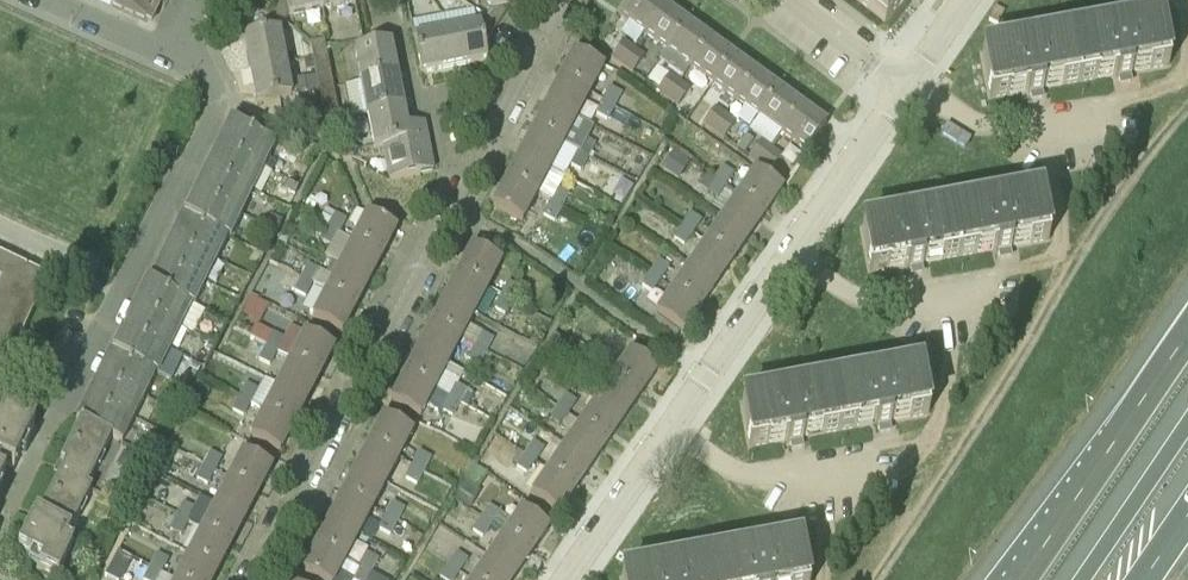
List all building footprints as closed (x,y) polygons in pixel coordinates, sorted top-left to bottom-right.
[(114,9),(145,24),(151,22),(162,0),(94,0),(114,9)] [(322,11),(320,0),(286,0),(286,1),(281,2),(271,15),(284,24),(289,17),(322,11)] [(322,11),(355,4),(354,0),(320,0),(322,11)] [(497,27),(507,13),(505,8),(525,4),(524,0),(487,0),(489,11),(491,10),(485,18),(497,27)] [(642,34),(662,7),(652,0),(631,0),(619,17),(642,34)] [(884,24),(903,0),(855,0),(884,24)] [(642,34),(667,51),(685,24),(662,7),(642,34)] [(249,71),(284,64),(278,31),(284,24),(271,15),(261,29),(262,34),(242,37),(249,71)] [(446,31),(453,68),(487,62),(483,42),(488,41),(497,27),(485,18),(479,27),(480,25),(446,31)] [(1116,78),(1124,77),(1130,75),(1130,73),(1168,66),(1160,21),(1071,37),(1079,82),(1116,76),(1116,78)] [(682,79),(689,70),(709,41),(685,24),(667,51),(659,62),(682,79)] [(421,74),(453,68),(446,31),(414,38),(421,74)] [(1042,89),(1079,82),(1071,37),(981,54),(990,99),(1028,92),(1028,94),(1043,91),(1042,89)] [(312,59),(327,56),(324,41),(309,44),(312,59)] [(610,59),(621,67),(634,49),(623,41),(610,59)] [(689,70),(711,86),(732,58),(709,41),(689,70)] [(359,84),(396,77),(390,44),(353,51),(359,84)] [(621,67),(632,74),(644,57),(634,49),(621,67)] [(560,78),(591,94),(604,68),(573,52),(560,78)] [(327,56),(312,59),(315,74),(330,71),(327,56)] [(734,101),(736,102),(756,75),(732,58),(711,86),(734,102),(734,101)] [(284,64),(249,71),(255,103),(290,97),(284,64)] [(330,71),(315,74),(318,88),(332,85),(330,71)] [(656,92),(667,100),(680,82),(669,75),(656,92)] [(736,102),(759,119),(779,92),(756,75),(736,102)] [(365,117),(402,110),(396,77),(359,84),(365,117)] [(546,104),(577,120),(584,107),(590,95),(591,94),(560,78),(546,104)] [(667,100),(677,108),(691,90),(680,82),(667,100)] [(321,103),(335,100),(332,85),(318,88),(319,91),(321,103)] [(603,101),(615,108),(622,94),(610,87),(603,101)] [(759,119),(783,136),(802,109),(779,92),(759,119)] [(337,115),(335,100),(321,103),(324,118),(337,115)] [(615,108),(603,101),(596,115),(608,121),(615,108)] [(533,130),(564,146),(577,120),(546,104),(533,130)] [(712,132),(725,114),(715,107),(702,125),(712,132)] [(802,109),(783,136),(806,152),(826,126),(802,109)] [(383,150),(408,141),(402,110),(365,117),(372,150),(383,150)] [(712,132),(723,141),(736,122),(725,114),(712,132)] [(218,147),(264,170),(275,146),(230,123),(218,147)] [(519,155),(550,171),(564,146),(533,130),(519,155)] [(408,141),(383,150),(389,180),(433,172),(426,138),(408,141)] [(575,153),(587,159),(595,145),(583,138),(575,153)] [(748,158),(758,166),(771,148),(761,140),(748,158)] [(339,155),(352,162),(357,151),(344,145),(339,155)] [(253,192),(264,170),(218,147),(206,169),(253,192)] [(758,166),(769,174),(782,156),(771,148),(758,166)] [(682,176),(690,155),(674,149),(666,170),(682,176)] [(568,166),(580,172),(587,159),(575,153),(568,166)] [(506,181),(536,197),(544,182),(550,171),(519,155),(506,181)] [(715,178),(727,186),(734,175),(723,167),(715,178)] [(241,216),(253,192),(206,169),(195,192),(241,216)] [(737,194),(765,214),(782,190),(754,170),(737,194)] [(705,192),(717,200),(727,186),(715,178),(705,192)] [(530,210),(536,197),(506,181),(492,207),(523,223),(530,210)] [(549,203),(562,210),(570,196),(556,189),(549,203)] [(184,215),(227,239),(229,240),(241,216),(195,192),(184,215)] [(721,218),(749,238),(765,214),(737,194),(721,218)] [(996,253),(1003,251),(1010,250),(1010,248),(1048,241),(1040,196),(950,212),(958,257),(996,250),(996,253)] [(562,210),(549,203),(542,216),(555,223),(562,210)] [(922,264),(958,257),(950,212),(861,229),(869,273),(907,266),(908,269),(922,266),(922,264)] [(327,228),(339,234),(347,220),(335,214),(327,228)] [(351,241),(382,257),(396,230),(365,214),(351,241)] [(682,226),(693,234),(702,222),(691,214),(682,226)] [(227,239),(184,215),(182,215),(171,237),(217,260),(227,239)] [(704,242),(732,262),(749,238),(721,218),(704,242)] [(673,239),(684,247),(693,234),(682,226),(673,239)] [(320,242),(331,249),(339,234),(327,228),(320,242)] [(205,284),(217,260),(171,237),(159,262),(205,284)] [(338,265),(369,281),(382,257),(351,241),(338,265)] [(687,266),(716,286),(732,262),(704,242),(687,266)] [(458,273),(489,289),(502,263),(471,247),(458,273)] [(49,279),(0,256),(0,388),(49,279)] [(649,275),(660,282),(669,269),(658,261),(649,275)] [(194,306),(205,284),(159,262),(148,283),(194,306)] [(301,279),(313,285),(320,272),(308,265),(301,279)] [(324,292),(355,308),(369,281),(338,265),(324,292)] [(671,290),(699,310),(716,286),(687,266),(671,290)] [(444,299),(475,315),(489,289),(458,273),(444,299)] [(641,287),(652,294),(660,282),(649,275),(641,287)] [(294,292),(306,299),(313,285),(301,279),(294,292)] [(193,308),(194,306),(148,283),(148,284),(146,283),(134,306),(181,329),(191,307),(193,308)] [(501,295),(512,302),(519,289),(507,283),(501,295)] [(699,310),(671,290),(654,314),(658,316),(650,327),(674,343),(681,333),(683,334),(699,310)] [(355,308),(324,292),(311,318),(341,334),(355,308)] [(246,313),(263,320),(270,302),(252,295),(246,313)] [(493,310),(505,316),(512,302),(501,295),(493,310)] [(431,325),(462,341),(475,315),(444,299),(431,325)] [(169,353),(181,329),(134,306),(122,330),(169,353)] [(417,350),(448,366),(462,341),(431,325),(417,350)] [(158,374),(169,353),(122,330),(112,351),(158,374)] [(289,360),(319,376),(333,349),(303,333),(289,360)] [(265,347),(277,354),(285,340),(273,334),(265,347)] [(474,347),(485,353),(492,340),(481,334),(474,347)] [(565,360),(573,350),(553,335),(546,346),(565,360)] [(258,361),(270,367),(277,354),(265,347),(258,361)] [(466,361),(478,367),(485,353),(474,347),(466,361)] [(589,360),(600,368),(609,356),(598,348),(589,360)] [(404,376),(435,392),(448,366),(417,350),(404,376)] [(157,376),(158,374),(112,351),(112,352),(110,351),(98,375),(144,397),(155,375),(157,376)] [(612,377),(639,397),(657,371),(629,352),(612,377)] [(276,385),(306,401),(319,376),(289,360),(276,385)] [(581,373),(592,381),(600,368),(589,360),(581,373)] [(876,427),(883,425),(890,424),(890,422),(928,415),(920,370),(830,386),(838,431),(876,424),(876,427)] [(133,420),(144,397),(98,375),(87,397),(133,420)] [(435,392),(404,376),(391,402),(421,418),(435,392)] [(624,419),(639,397),(612,377),(596,399),(624,419)] [(226,391),(250,404),(257,390),(233,378),(226,391)] [(447,398),(459,404),(466,390),(454,384),(447,398)] [(263,410),(293,426),(306,401),(276,385),(263,410)] [(802,438),(838,431),(830,386),(741,402),(749,447),(787,440),(788,443),(802,440),(802,438)] [(243,418),(250,404),(226,391),(219,404),(243,418)] [(557,408),(568,415),(576,403),(566,395),(557,408)] [(80,423),(111,439),(122,445),(133,420),(87,397),(75,422),(80,423)] [(440,411),(452,417),(459,404),(447,398),(440,411)] [(579,423),(607,443),(624,419),(596,399),(579,423)] [(548,421),(559,428),(568,415),(557,408),(548,421)] [(12,468),(33,425),(2,410),(0,413),(0,462),(12,468)] [(293,426),(263,410),(249,437),(279,453),(293,426)] [(369,443),(400,459),(413,433),(383,417),(369,443)] [(60,475),(40,517),(36,524),(32,522),(17,552),(41,564),(38,570),(57,579),(73,546),(66,542),(71,532),(91,491),(87,489),(111,439),(80,423),(60,465),(64,467),(60,475)] [(563,447),(591,467),(607,443),(579,423),(563,447)] [(356,468),(386,484),(400,459),(369,443),(356,468)] [(524,456),(534,464),(544,450),(533,443),(524,456)] [(546,471),(574,491),(591,467),(563,447),(546,471)] [(411,467),(423,473),(430,458),(418,452),(411,467)] [(203,466),(215,473),(223,458),(210,453),(203,466)] [(228,479),(258,494),(271,469),(242,453),(228,479)] [(516,468),(526,475),(534,464),(524,456),(516,468)] [(196,480),(208,487),(215,473),(203,466),(196,480)] [(405,480),(416,486),(423,473),(411,467),(405,480)] [(342,494),(373,510),(386,484),(356,468),(342,494)] [(574,491),(546,471),(530,495),(557,515),(574,491)] [(215,505),(244,520),(258,494),(228,479),(215,505)] [(329,520),(359,536),(373,510),(342,494),(329,520)] [(385,516),(397,523),(404,509),(392,503),(385,516)] [(176,517),(188,524),(196,510),(184,504),(176,517)] [(201,530),(231,546),(244,520),(215,505),(201,530)] [(481,518),(492,526),(501,514),(490,506),(481,518)] [(503,533),(532,553),(548,529),(520,509),(503,533)] [(378,531),(390,536),(397,523),(385,516),(378,531)] [(169,531),(181,537),(188,524),(176,517),(169,531)] [(472,531),(483,539),(492,526),(481,518),(472,531)] [(315,546),(346,562),(359,536),(329,520),(315,546)] [(188,556),(217,572),(231,546),(201,530),(188,556)] [(487,557),(515,577),(532,553),(503,533),(487,557)] [(800,545),(710,561),(714,579),(806,579),(800,545)] [(315,546),(302,571),(317,579),(336,579),(346,562),(315,546)] [(131,559),(119,552),(118,552),(105,577),(110,579),(120,579),(131,559)] [(448,566),(459,573),(468,561),(457,553),(448,566)] [(359,567),(370,573),(377,560),(365,554),(359,567)] [(150,568),(161,574),(168,560),(158,555),(150,568)] [(217,572),(188,556),(175,579),(213,579),(217,572)] [(515,577),(487,557),(471,579),(513,579),(515,577)] [(710,561),(621,578),(621,579),(714,579),(710,561)] [(441,579),(455,579),(459,573),(448,566),(439,579),(441,579)] [(370,573),(359,567),(352,579),(367,579),(370,573)] [(161,574),(150,568),(144,579),(157,579),(161,574)]
